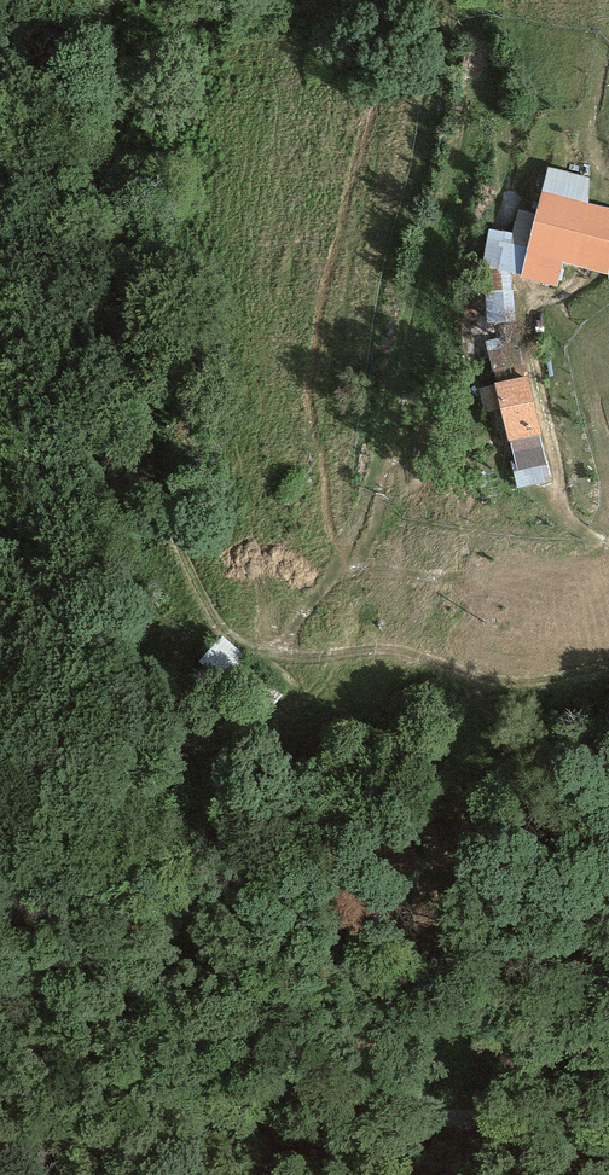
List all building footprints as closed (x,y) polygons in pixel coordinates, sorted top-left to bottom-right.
[(590,179),(548,167),(543,191),(589,203),(590,179)] [(543,191),(536,214),(521,274),(520,277),(557,287),(563,263),(607,274),(608,267),(608,208),(589,203),(543,191)] [(521,274),(536,214),(518,210),(512,234),(490,228),(481,264),(485,265),(511,272),(521,274)] [(515,321),(511,272),(485,265),(487,324),(515,321)] [(518,335),(486,341),(494,383),(528,376),(518,335)] [(528,376),(494,383),(495,385),(501,409),(509,442),(540,434),(528,376)] [(501,409),(495,385),(479,389),(486,413),(501,409)] [(551,480),(540,434),(509,442),(514,461),(511,462),(518,488),(551,480)]
